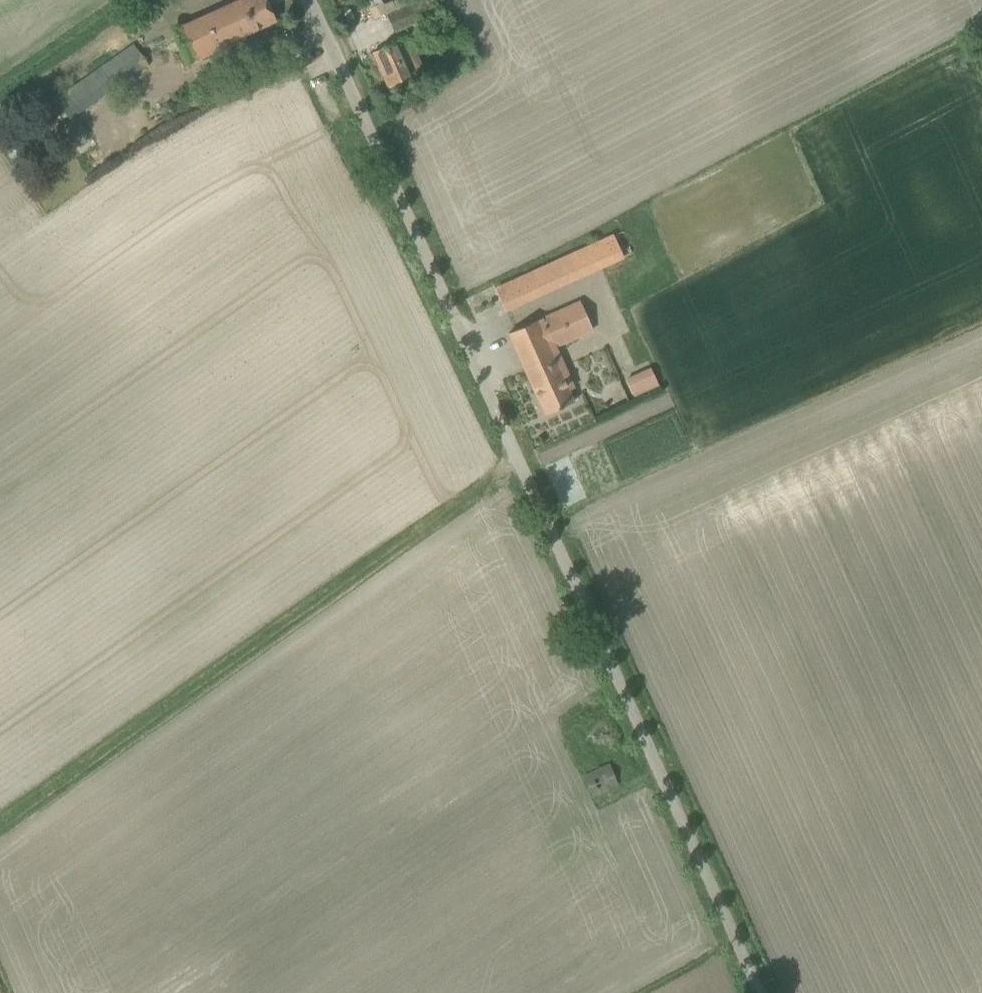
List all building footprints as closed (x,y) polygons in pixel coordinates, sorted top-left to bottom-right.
[(266,0),(237,0),(172,28),(188,64),(244,40),(242,34),(275,21),(266,0)] [(409,34),(428,27),(425,19),(442,12),(437,0),(416,0),(387,12),(394,31),(405,26),(409,34)] [(411,36),(398,41),(373,52),(389,88),(414,77),(411,72),(425,66),(411,36)] [(65,111),(59,115),(63,120),(69,116),(71,119),(149,63),(134,43),(56,98),(65,111)] [(591,246),(592,247),(600,265),(622,255),(613,236),(591,246)] [(537,296),(528,275),(495,289),(505,310),(537,296)] [(509,333),(545,414),(573,401),(569,391),(575,388),(556,347),(593,330),(580,302),(509,333)] [(623,379),(632,397),(658,384),(649,366),(623,379)] [(617,784),(609,765),(585,775),(594,795),(617,784)]
